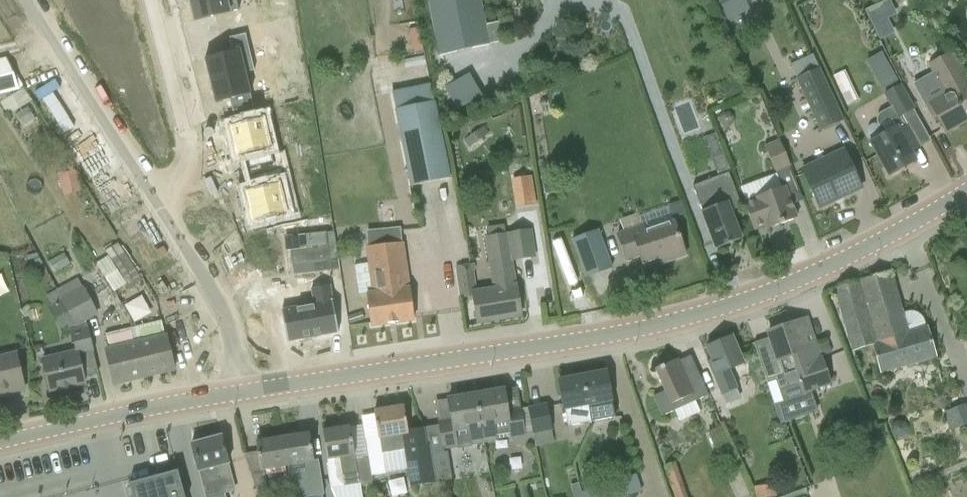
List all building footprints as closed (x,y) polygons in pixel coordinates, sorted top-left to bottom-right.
[(193,22),(239,11),(236,0),(188,0),(193,22)] [(440,56),(489,45),(480,0),(429,0),(440,56)] [(743,0),(719,0),(727,17),(747,8),(743,0)] [(889,0),(887,0),(865,10),(873,26),(887,19),(896,14),(889,0)] [(409,30),(414,53),(423,51),(419,28),(409,30)] [(201,57),(207,81),(254,70),(245,34),(229,38),(232,50),(201,57)] [(951,52),(944,55),(937,60),(928,64),(933,74),(914,85),(924,103),(922,103),(931,120),(936,116),(945,133),(966,120),(966,80),(951,52)] [(819,131),(842,120),(819,70),(812,55),(798,61),(789,66),(796,80),(819,131)] [(254,71),(254,70),(207,81),(213,106),(230,102),(232,112),(253,107),(251,97),(253,96),(247,72),(254,71)] [(448,85),(459,109),(485,96),(474,73),(448,85)] [(392,92),(396,109),(395,109),(411,186),(451,178),(435,101),(434,101),(430,84),(392,92)] [(859,100),(852,85),(840,91),(847,105),(859,100)] [(897,118),(913,109),(900,86),(884,94),(897,118)] [(263,120),(230,128),(237,157),(246,155),(249,169),(273,163),(263,120)] [(897,127),(885,134),(882,126),(877,123),(872,124),(868,126),(867,130),(866,134),(870,142),(869,142),(888,177),(916,161),(911,152),(919,147),(907,126),(899,130),(897,127)] [(484,127),(463,141),(468,148),(489,134),(484,127)] [(776,173),(790,167),(779,139),(764,145),(776,173)] [(802,170),(820,208),(861,189),(844,151),(802,170)] [(725,158),(712,163),(717,176),(730,171),(725,158)] [(76,170),(59,175),(64,196),(81,191),(76,170)] [(255,190),(246,192),(253,222),(286,214),(275,171),(251,177),(255,190)] [(744,203),(754,230),(765,226),(767,230),(769,229),(768,226),(776,223),(777,226),(797,218),(785,187),(782,188),(776,173),(740,188),(745,202),(744,203)] [(535,204),(531,178),(513,181),(517,207),(535,204)] [(553,183),(543,185),(545,194),(554,192),(553,183)] [(702,212),(716,249),(741,240),(730,212),(741,207),(733,185),(712,193),(717,206),(702,212)] [(673,220),(674,222),(687,217),(681,201),(668,206),(668,207),(673,220)] [(617,235),(626,261),(640,256),(642,264),(659,258),(661,264),(686,256),(674,222),(673,220),(644,230),(643,226),(617,235)] [(520,311),(511,261),(536,257),(532,229),(484,236),(488,262),(489,261),(494,289),(477,292),(474,270),(475,270),(474,264),(456,266),(460,298),(473,297),(477,323),(521,316),(520,311)] [(585,278),(612,268),(598,231),(571,240),(585,278)] [(367,293),(372,327),(374,327),(374,326),(389,324),(389,325),(397,324),(397,323),(412,321),(412,322),(413,322),(403,244),(367,249),(370,264),(354,266),(358,294),(367,293)] [(41,261),(35,251),(25,254),(26,258),(31,256),(35,264),(41,261)] [(123,252),(110,260),(108,257),(96,264),(114,293),(126,285),(128,289),(141,281),(123,252)] [(904,315),(891,271),(834,289),(852,350),(872,344),(880,371),(935,356),(925,323),(923,319),(920,316),(917,314),(912,313),(908,314),(904,315)] [(61,298),(62,300),(49,307),(62,332),(75,326),(76,327),(99,315),(83,285),(82,286),(77,278),(69,283),(66,278),(55,283),(58,289),(57,290),(62,298),(61,298)] [(298,340),(338,334),(331,287),(313,290),(315,305),(282,310),(287,341),(298,339),(298,340)] [(144,295),(127,303),(135,320),(152,312),(144,295)] [(362,313),(348,317),(350,325),(364,320),(362,313)] [(820,359),(807,321),(808,320),(808,319),(808,318),(808,317),(807,317),(806,317),(805,317),(804,318),(804,319),(804,320),(768,332),(770,338),(754,343),(768,384),(776,381),(783,403),(806,396),(805,392),(830,383),(822,358),(820,359)] [(133,361),(138,378),(172,370),(173,370),(174,370),(166,336),(165,337),(161,321),(136,327),(140,343),(143,342),(147,357),(133,361)] [(80,362),(94,358),(87,327),(70,331),(76,352),(42,360),(50,391),(60,389),(60,392),(71,389),(71,387),(85,383),(80,362)] [(116,384),(138,378),(133,361),(147,357),(143,342),(140,343),(136,327),(105,335),(109,350),(106,351),(114,384),(116,384)] [(744,361),(733,337),(708,349),(713,361),(709,363),(727,403),(739,399),(736,389),(738,388),(729,368),(744,361)] [(822,357),(832,353),(828,343),(818,346),(822,357)] [(24,389),(16,354),(0,358),(0,395),(24,389)] [(688,383),(677,359),(671,362),(668,359),(664,360),(661,363),(661,367),(655,369),(665,391),(653,397),(662,416),(708,395),(700,377),(688,383)] [(606,372),(582,376),(590,423),(614,419),(611,402),(612,402),(606,372)] [(569,427),(590,423),(582,376),(559,381),(564,411),(565,410),(569,427)] [(495,439),(510,437),(510,438),(524,436),(520,410),(508,412),(504,390),(476,395),(484,443),(496,441),(495,439)] [(484,443),(476,395),(448,400),(452,422),(438,424),(443,450),(472,445),(484,443)] [(546,406),(530,409),(535,433),(551,430),(546,406)] [(407,431),(404,407),(374,412),(378,439),(379,438),(382,454),(404,450),(410,487),(421,485),(435,483),(431,450),(430,444),(427,445),(424,428),(407,431)] [(721,426),(715,414),(710,416),(716,429),(707,433),(715,448),(728,442),(720,426),(721,426)] [(908,426),(903,422),(897,422),(892,427),(893,434),(897,438),(904,438),(909,433),(908,426)] [(322,431),(328,465),(331,487),(331,489),(359,484),(359,487),(372,485),(368,458),(355,460),(350,427),(322,431)] [(310,434),(282,438),(287,466),(292,496),(311,496),(324,495),(318,460),(314,461),(310,434)] [(234,481),(221,436),(191,444),(198,472),(201,471),(205,488),(234,481)] [(287,466),(282,438),(256,442),(258,452),(244,454),(257,494),(268,492),(265,476),(264,476),(264,470),(287,466)] [(674,496),(687,496),(679,475),(675,464),(675,463),(664,467),(674,496)] [(129,484),(132,496),(185,496),(177,471),(129,484)] [(577,496),(608,496),(606,487),(576,493),(577,496)]
